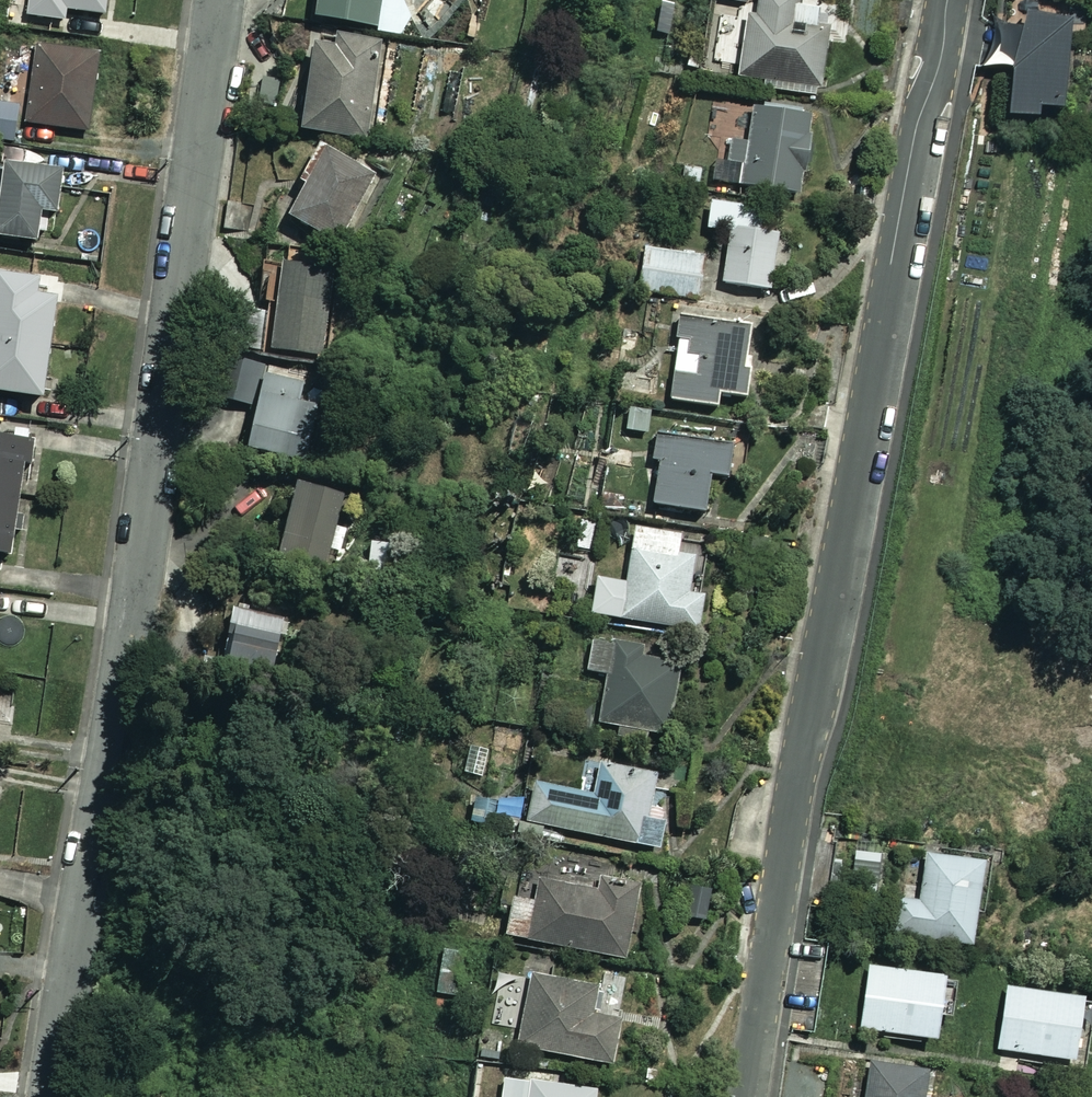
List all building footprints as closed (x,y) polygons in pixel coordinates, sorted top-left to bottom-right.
[(28,12),(64,17),(65,6),(105,11),(106,0),(29,0),(28,12)] [(313,13),(376,23),(380,0),(315,0),(313,13)] [(735,75),(761,79),(760,85),(816,95),(827,29),(812,27),(815,9),(791,6),(792,0),(756,0),(753,16),(745,15),(735,75)] [(1065,25),(1016,20),(1005,124),(1035,127),(1036,116),(1055,118),(1065,25)] [(386,40),(336,31),(334,43),(314,40),(299,125),(369,137),(386,40)] [(97,50),(34,41),(23,120),(86,129),(97,50)] [(483,80),(485,65),(467,63),(460,124),(495,129),(501,82),(483,80)] [(807,117),(753,109),(741,186),(796,194),(807,117)] [(374,172),(316,140),(298,172),(306,177),(287,211),(338,239),(374,172)] [(4,156),(0,182),(0,232),(35,237),(39,205),(53,208),(60,164),(4,156)] [(736,287),(768,291),(776,228),(744,224),(746,206),(706,201),(703,229),(718,231),(710,297),(734,300),(736,287)] [(704,256),(641,247),(635,290),(698,299),(704,256)] [(336,267),(285,257),(268,344),(319,354),(336,267)] [(47,339),(54,292),(36,290),(38,274),(0,268),(0,333),(47,339)] [(636,320),(615,318),(612,352),(633,354),(636,320)] [(674,320),(667,405),(717,408),(718,395),(745,397),(750,325),(674,320)] [(0,333),(0,387),(40,392),(47,339),(0,333)] [(301,374),(304,364),(285,359),(282,369),(240,358),(230,397),(257,405),(245,447),(291,460),(313,378),(301,374)] [(646,403),(625,401),(622,430),(644,432),(646,403)] [(18,487),(22,459),(27,460),(31,430),(0,426),(0,485),(18,487)] [(724,444),(651,437),(648,464),(652,464),(648,506),(700,511),(703,475),(721,477),(724,444)] [(357,575),(380,498),(300,473),(277,550),(357,575)] [(0,485),(0,547),(9,549),(18,487),(0,485)] [(676,535),(631,528),(623,583),(592,578),(587,614),(694,630),(699,595),(686,593),(688,575),(707,578),(710,560),(673,555),(676,535)] [(283,611),(232,606),(228,651),(278,657),(283,611)] [(609,645),(592,641),(585,673),(597,675),(587,722),(660,737),(676,665),(658,661),(660,649),(611,638),(609,645)] [(653,774),(584,760),(577,793),(531,783),(523,821),(656,849),(664,811),(646,807),(653,774)] [(500,803),(471,799),(468,824),(497,827),(500,803)] [(991,849),(927,840),(918,899),(895,896),(889,933),(966,945),(971,910),(982,912),(991,849)] [(632,883),(577,873),(562,879),(561,885),(531,880),(527,902),(507,898),(500,936),(618,957),(632,883)] [(938,976),(867,966),(858,1029),(929,1039),(938,976)] [(607,1064),(624,973),(603,969),(599,989),(525,975),(511,1046),(607,1064)] [(1077,997),(1005,986),(995,1050),(1068,1061),(1077,997)] [(923,1070),(871,1062),(865,1096),(919,1096),(923,1070)] [(502,1077),(499,1096),(588,1096),(589,1091),(502,1077)]
